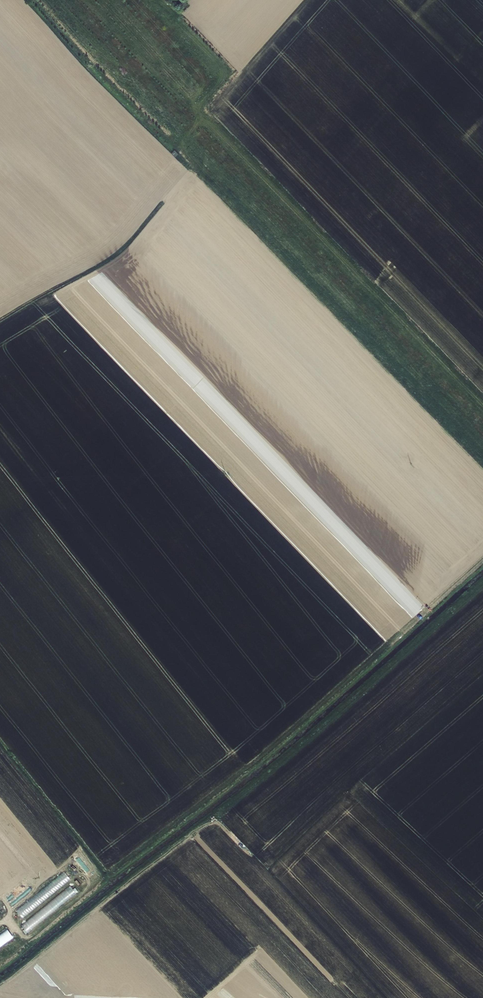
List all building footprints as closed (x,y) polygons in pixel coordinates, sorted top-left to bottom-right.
[(21,918),(71,880),(65,872),(16,910),(21,918)] [(71,885),(21,926),(27,933),(53,911),(54,911),(76,893),(73,889),(74,888),(71,885)] [(0,935),(0,947),(13,938),(8,930),(0,935)]
